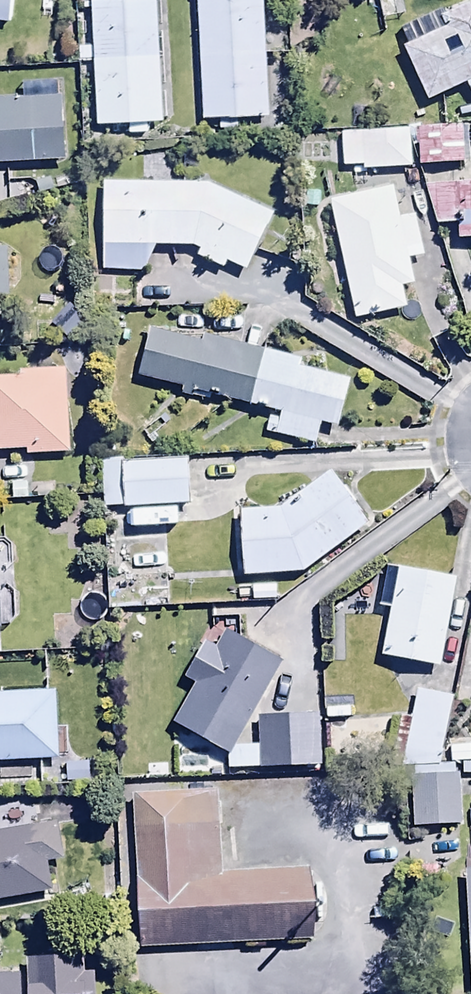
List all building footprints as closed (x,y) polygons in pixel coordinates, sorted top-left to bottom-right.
[(13,24),(15,0),(0,0),(0,23),(13,24)] [(97,130),(163,127),(157,0),(91,0),(97,130)] [(202,124),(268,121),(262,0),(196,0),(202,124)] [(403,50),(429,108),(465,92),(470,105),(470,1),(401,33),(408,48),(403,50)] [(64,165),(60,80),(20,83),(21,103),(0,104),(0,169),(64,165)] [(410,173),(409,132),(340,135),(341,172),(363,171),(363,175),(410,173)] [(419,133),(419,170),(464,169),(464,133),(419,133)] [(208,186),(103,185),(101,277),(143,277),(155,252),(193,253),(199,256),(197,263),(223,275),(226,268),(246,278),(274,217),(208,186)] [(425,187),(437,229),(457,229),(457,244),(470,244),(470,187),(425,187)] [(393,192),(329,205),(354,326),(407,315),(403,293),(415,290),(410,264),(424,261),(416,219),(400,223),(393,192)] [(0,254),(0,302),(12,302),(9,253),(0,254)] [(280,419),(279,423),(269,420),(264,435),(314,449),(320,428),(337,433),(350,386),(300,372),(302,365),(202,338),(200,347),(150,333),(137,380),(183,393),(181,398),(205,404),(206,398),(280,419)] [(27,456),(27,461),(71,460),(70,372),(22,372),(23,382),(0,382),(0,456),(27,456)] [(188,510),(187,462),(103,464),(105,513),(188,510)] [(281,514),(241,515),(243,583),(302,581),(369,531),(332,477),(281,514)] [(439,673),(456,585),(385,572),(378,613),(391,615),(382,662),(439,673)] [(196,690),(175,727),(230,759),(234,751),(283,665),(229,634),(219,651),(207,644),(184,683),(196,690)] [(452,701),(417,694),(401,777),(413,780),(413,832),(458,832),(457,768),(439,768),(452,701)] [(59,764),(57,696),(0,698),(0,766),(59,764)] [(318,720),(259,722),(259,751),(234,751),(230,759),(230,773),(319,772),(318,720)] [(216,789),(128,793),(135,950),(317,941),(313,866),(220,871),(216,789)] [(53,895),(48,865),(65,861),(58,827),(0,838),(0,904),(53,895)] [(97,975),(84,975),(83,961),(71,962),(71,954),(45,955),(45,963),(27,964),(28,978),(0,980),(0,993),(97,993),(97,975)]
